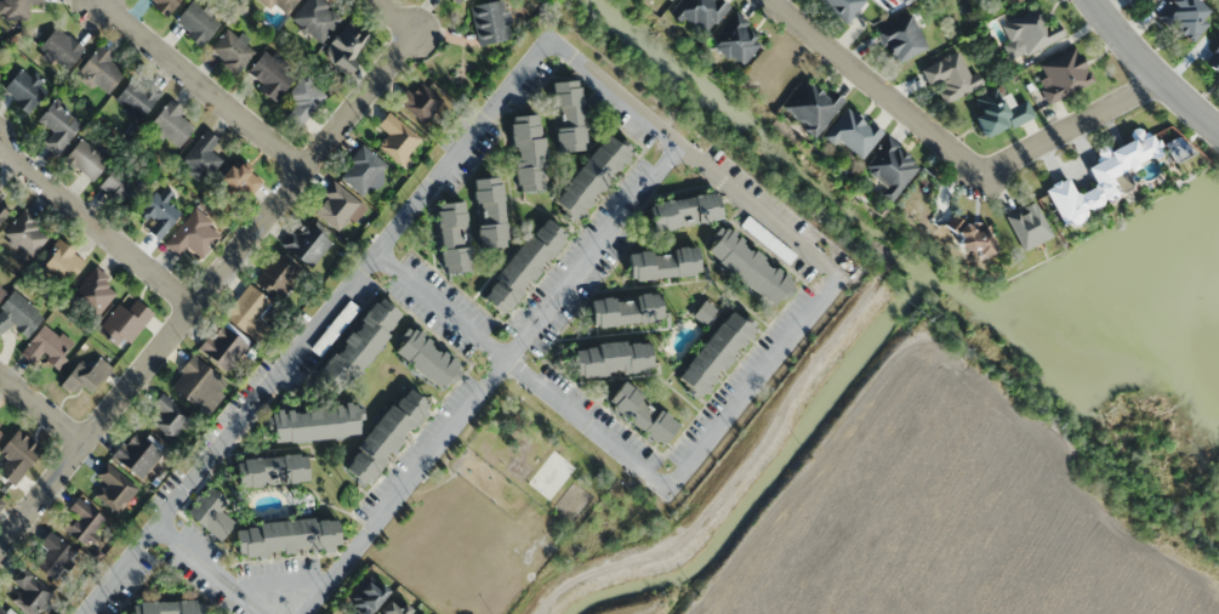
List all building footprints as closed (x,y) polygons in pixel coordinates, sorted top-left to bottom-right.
[(42,5),(42,0),(0,0),(1,20),(29,19),(29,6),(42,5)] [(185,0),(149,0),(160,16),(185,0)] [(221,23),(196,0),(194,0),(173,23),(199,47),(221,23)] [(287,19),(299,0),(259,0),(287,19)] [(323,0),(308,0),(292,18),(320,43),(343,17),(323,0)] [(504,0),(498,0),(469,7),(478,46),(513,38),(504,0)] [(720,0),(678,0),(667,15),(678,24),(684,17),(706,34),(727,6),(720,0)] [(843,25),(863,4),(859,0),(818,0),(843,25)] [(1164,35),(1206,35),(1206,6),(1193,6),(1193,0),(1164,0),(1164,35)] [(1046,28),(1037,10),(1002,26),(1009,42),(1003,45),(1011,62),(1064,38),(1057,22),(1046,28)] [(745,28),(748,24),(737,13),(710,41),(738,68),(761,44),(745,28)] [(876,31),(892,66),(928,49),(912,15),(876,31)] [(371,43),(352,23),(322,51),(341,71),(371,43)] [(83,49),(55,27),(39,47),(66,70),(83,49)] [(210,49),(236,73),(255,53),(229,29),(210,49)] [(1204,65),(1218,74),(1218,41),(1204,65)] [(103,97),(126,72),(99,46),(76,71),(103,97)] [(1092,84),(1077,49),(1032,68),(1047,103),(1092,84)] [(922,68),(938,106),(983,87),(977,72),(969,75),(959,52),(922,68)] [(258,97),(284,101),(291,60),(257,54),(252,79),(260,81),(258,97)] [(2,94),(31,112),(47,86),(18,68),(2,94)] [(114,101),(140,121),(161,93),(135,73),(114,101)] [(294,104),(284,116),(299,129),(326,95),(303,77),(286,98),(294,104)] [(551,81),(576,79),(576,85),(580,85),(581,102),(580,103),(582,124),(583,124),(586,141),(582,141),(583,148),(558,152),(557,140),(556,140),(556,131),(553,101),(552,101),(551,92),(552,92),(551,81)] [(844,102),(830,90),(825,96),(805,79),(780,108),(815,137),(844,102)] [(399,105),(427,126),(445,102),(417,81),(399,105)] [(1033,117),(1025,99),(1006,108),(997,88),(974,99),(980,114),(973,118),(982,139),(1033,117)] [(58,155),(84,121),(54,99),(37,120),(53,133),(44,144),(58,155)] [(175,150),(196,124),(169,101),(147,126),(175,150)] [(833,146),(838,141),(859,160),(881,136),(849,107),(822,136),(833,146)] [(388,136),(379,147),(400,164),(421,139),(387,111),(375,126),(388,136)] [(509,123),(512,123),(512,115),(536,113),(537,124),(539,124),(540,132),(539,132),(539,136),(543,136),(546,164),(542,164),(542,169),(543,167),(545,176),(543,177),(545,188),(519,191),(519,183),(515,183),(513,160),(517,160),(515,157),(518,155),(517,150),(515,149),(514,144),(512,146),(509,123)] [(219,140),(204,130),(182,164),(209,181),(222,160),(211,153),(219,140)] [(1044,189),(1060,223),(1131,192),(1122,172),(1157,156),(1146,132),(1098,153),(1101,161),(1087,167),(1095,186),(1075,196),(1067,179),(1044,189)] [(563,187),(597,144),(598,146),(608,133),(613,137),(614,136),(619,141),(622,137),(631,144),(627,149),(631,152),(627,155),(630,158),(626,163),(622,160),(620,163),(622,165),(617,170),(616,167),(613,171),(611,171),(608,175),(608,177),(606,180),(609,181),(600,191),(599,189),(596,192),(594,192),(591,195),(591,198),(589,200),(592,203),(587,207),(585,205),(582,209),(586,212),(582,216),(580,215),(576,218),(574,216),(570,221),(560,214),(564,210),(559,206),(560,205),(554,200),(564,188),(563,187)] [(112,159),(85,134),(64,158),(91,182),(112,159)] [(885,184),(877,196),(892,205),(919,162),(883,140),(863,171),(885,184)] [(365,198),(390,169),(363,145),(337,174),(365,198)] [(126,211),(148,186),(119,161),(98,185),(126,211)] [(219,180),(245,202),(261,183),(235,161),(219,180)] [(473,178),(497,176),(499,182),(501,182),(503,199),(502,199),(505,221),(506,221),(507,238),(505,238),(505,246),(480,248),(479,237),(478,237),(477,228),(478,228),(474,198),(473,198),(473,189),(474,189),(473,178)] [(341,235),(364,207),(333,182),(311,210),(341,235)] [(653,201),(672,198),(672,199),(693,195),(693,194),(712,191),(712,194),(717,193),(722,217),(711,220),(702,222),(702,221),(672,226),(673,228),(666,229),(665,228),(653,231),(649,205),(654,204),(653,201)] [(171,193),(138,196),(140,221),(148,220),(150,239),(175,236),(171,193)] [(438,203),(462,200),(463,211),(465,211),(466,220),(465,220),(468,250),(469,249),(471,258),(469,258),(469,269),(445,272),(444,265),(442,265),(440,248),(438,227),(437,227),(435,210),(439,210),(438,203)] [(0,203),(0,226),(9,223),(4,202),(0,203)] [(1023,251),(1045,238),(1026,206),(1005,219),(1023,251)] [(52,236),(27,209),(2,232),(26,259),(52,236)] [(223,231),(190,209),(165,247),(179,257),(185,247),(204,260),(223,231)] [(978,262),(995,244),(975,224),(969,229),(954,214),(942,226),(978,262)] [(747,215),(796,254),(788,263),(740,223),(747,215)] [(482,297),(489,289),(488,288),(492,282),(494,282),(497,279),(494,275),(528,233),(531,235),(534,233),(532,232),(539,226),(540,226),(547,217),(566,233),(562,239),(564,240),(549,258),(547,257),(545,260),(542,260),(540,262),(540,266),(537,268),(540,269),(532,280),(529,278),(526,280),(525,282),(522,284),(523,286),(520,289),(523,291),(508,309),(505,307),(501,313),(482,297)] [(282,245),(308,269),(331,246),(305,221),(282,245)] [(731,227),(735,232),(733,235),(736,238),(737,235),(742,239),(741,241),(744,244),(744,246),(747,249),(750,249),(752,251),(754,249),(764,256),(762,258),(765,261),(765,263),(768,266),(770,266),(774,268),(775,266),(780,269),(779,272),(782,274),(785,272),(790,275),(787,278),(791,280),(790,284),(794,288),(786,297),(782,294),(779,299),(777,297),(773,303),(761,294),(761,295),(717,261),(718,260),(706,250),(711,244),(710,243),(714,238),(711,235),(718,226),(723,229),(725,227),(729,229),(731,227)] [(36,265),(62,289),(85,263),(59,240),(36,265)] [(627,252),(639,251),(639,250),(648,249),(648,250),(677,248),(677,246),(685,245),(687,246),(697,245),(699,271),(694,271),(695,273),(680,274),(682,275),(677,275),(676,275),(676,274),(673,274),(673,275),(671,275),(659,275),(659,277),(656,277),(654,277),(654,278),(653,278),(649,279),(649,278),(636,279),(636,277),(630,277),(627,252)] [(278,300),(300,269),(276,252),(254,283),(278,300)] [(91,320),(120,291),(97,268),(68,298),(91,320)] [(260,318),(272,304),(249,285),(224,315),(256,342),(270,326),(260,318)] [(14,290),(0,307),(0,336),(10,325),(25,338),(44,316),(14,290)] [(591,299),(602,299),(602,296),(610,296),(610,297),(640,295),(639,292),(649,292),(649,294),(660,292),(662,317),(657,318),(657,320),(644,322),(639,323),(639,322),(638,322),(636,322),(633,323),(633,322),(621,323),(619,324),(619,323),(616,323),(617,324),(616,324),(616,325),(611,325),(598,326),(598,323),(593,324),(591,299)] [(122,352),(153,315),(127,293),(96,330),(122,352)] [(359,318),(374,301),(376,302),(381,296),(400,312),(393,322),(394,323),(388,329),(388,328),(386,331),(389,334),(354,376),(351,374),(347,377),(348,379),(336,393),(317,377),(321,371),(319,369),(334,352),(335,353),(337,351),(340,351),(342,347),(342,345),(344,342),(342,340),(351,330),(353,332),(355,329),(358,329),(360,325),(360,323),(363,320),(359,318)] [(309,348),(349,299),(359,307),(320,356),(309,348)] [(704,299),(717,308),(704,324),(691,314),(704,299)] [(677,376),(687,364),(685,364),(720,322),(722,322),(731,309),(742,319),(746,314),(756,322),(752,326),(754,329),(751,332),(753,335),(750,340),(746,336),(744,340),(746,341),(745,342),(746,343),(744,347),(742,346),(741,346),(739,345),(737,347),(735,347),(731,351),(733,353),(730,356),(733,358),(724,368),(722,366),(719,368),(718,368),(714,373),(714,374),(712,377),(714,380),(711,385),(708,382),(706,386),(710,388),(706,393),(704,391),(700,394),(697,393),(694,398),(684,390),(687,386),(682,382),(683,381),(677,376)] [(56,368),(73,344),(43,323),(21,354),(35,364),(40,357),(56,368)] [(249,345),(217,323),(197,351),(229,373),(249,345)] [(412,328),(417,331),(418,329),(423,332),(421,336),(423,339),(426,336),(431,340),(428,342),(440,352),(442,349),(446,354),(445,356),(449,358),(451,356),(456,359),(454,362),(458,364),(456,368),(461,371),(452,381),(449,377),(445,382),(444,382),(439,387),(428,377),(427,379),(405,362),(406,360),(394,351),(399,345),(398,343),(401,339),(398,336),(406,326),(411,330),(412,328)] [(574,349),(586,348),(585,347),(593,346),(594,347),(598,347),(597,342),(625,340),(625,343),(630,343),(630,342),(638,341),(638,342),(649,341),(651,366),(646,366),(646,370),(643,370),(643,371),(640,371),(639,370),(627,371),(627,373),(623,373),(622,373),(622,369),(617,370),(616,368),(611,369),(610,370),(606,370),(606,374),(606,375),(602,375),(589,376),(586,377),(586,376),(582,376),(582,374),(576,374),(574,349)] [(168,386),(205,415),(228,385),(192,356),(168,386)] [(85,371),(77,363),(58,382),(77,401),(110,368),(99,357),(85,371)] [(623,380),(632,387),(633,386),(640,391),(639,392),(662,411),(663,410),(670,416),(678,425),(662,443),(656,439),(655,442),(642,431),(642,430),(625,416),(611,407),(614,404),(608,399),(623,380)] [(394,407),(397,403),(395,403),(400,396),(401,396),(409,387),(426,402),(422,408),(426,411),(411,428),(409,427),(406,430),(404,430),(401,433),(401,436),(399,438),(403,440),(394,450),(392,448),(389,451),(387,451),(385,454),(385,457),(382,460),(386,462),(371,481),(368,478),(363,483),(344,467),(351,459),(351,457),(355,451),(357,451),(359,449),(355,447),(391,404),(394,407)] [(147,417),(171,439),(189,419),(162,394),(151,406),(155,409),(147,417)] [(275,408),(281,408),(281,413),(285,413),(285,409),(291,408),(292,411),(307,410),(307,407),(319,405),(319,408),(334,407),(334,404),(340,403),(340,407),(344,405),(344,402),(351,400),(351,404),(355,403),(355,407),(361,407),(363,419),(359,419),(359,425),(358,425),(358,433),(343,434),(343,436),(289,440),(287,439),(273,440),(272,433),(270,433),(269,428),(266,428),(264,416),(270,415),(270,411),(275,411),(275,408)] [(12,487),(42,450),(16,429),(0,449),(0,456),(5,459),(0,465),(0,477),(12,487)] [(161,456),(133,431),(111,456),(139,481),(161,456)] [(241,461),(241,457),(258,456),(258,457),(280,455),(280,454),(297,453),(297,455),(306,455),(308,479),(296,481),(296,482),(287,483),(287,482),(257,484),(257,487),(249,487),(249,485),(238,487),(235,462),(241,461)] [(105,485),(95,496),(117,515),(138,490),(106,463),(95,476),(105,485)] [(186,512),(194,501),(192,500),(198,493),(199,495),(209,484),(228,500),(220,510),(234,522),(220,539),(186,512)] [(107,522),(77,497),(67,508),(76,515),(64,529),(86,547),(107,522)] [(234,529),(245,528),(245,527),(254,525),(255,527),(257,527),(257,522),(312,517),(313,521),(317,521),(317,519),(325,518),(325,519),(337,518),(340,544),(332,544),(332,547),(309,550),(309,546),(306,546),(303,545),(298,545),(297,547),(295,547),(295,551),(283,552),(281,550),(278,550),(275,548),(272,548),(270,550),(267,551),(267,555),(244,556),(244,553),(237,553),(234,529)] [(44,550),(32,561),(51,581),(77,558),(52,531),(38,543),(44,550)] [(22,566),(8,580),(20,592),(13,600),(28,613),(37,613),(54,598),(22,566)] [(388,592),(369,577),(348,604),(361,613),(370,613),(388,592)] [(392,596),(379,613),(407,613),(410,609),(392,596)] [(203,602),(203,613),(133,613),(132,604),(139,603),(139,601),(156,599),(156,601),(178,601),(178,599),(195,598),(195,602),(203,602)]
